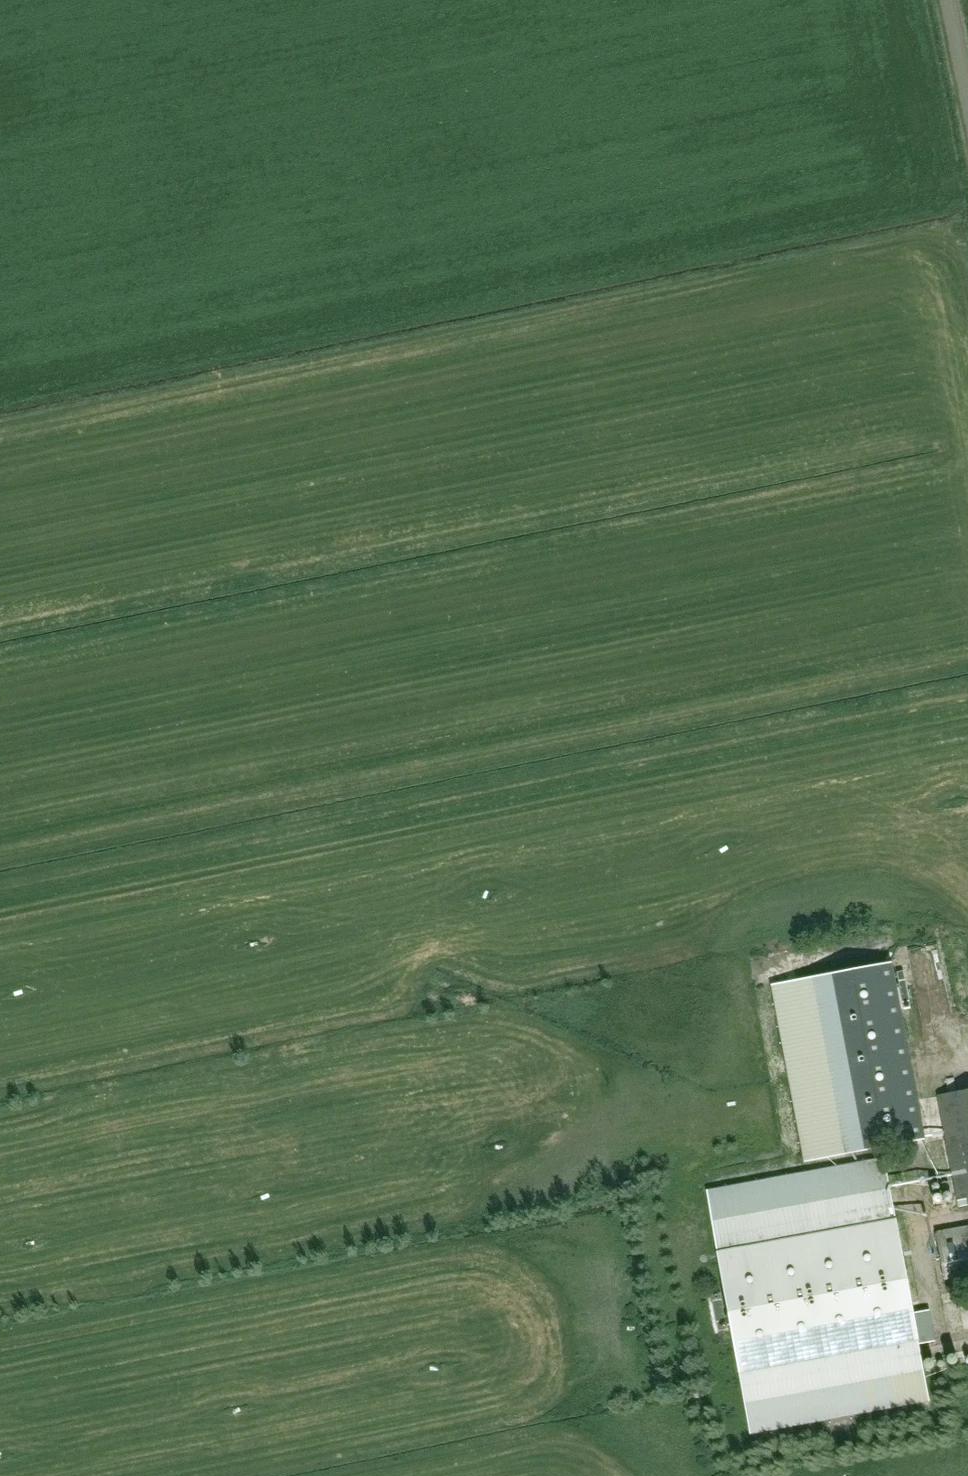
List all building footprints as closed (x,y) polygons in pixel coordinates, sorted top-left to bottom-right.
[(846,1153),(925,1138),(891,961),(813,975),(846,1153)] [(938,1095),(959,1207),(967,1205),(967,1089),(938,1095)] [(918,1341),(895,1218),(716,1251),(739,1374),(918,1341)] [(967,1272),(967,1227),(937,1233),(945,1277),(967,1272)]
